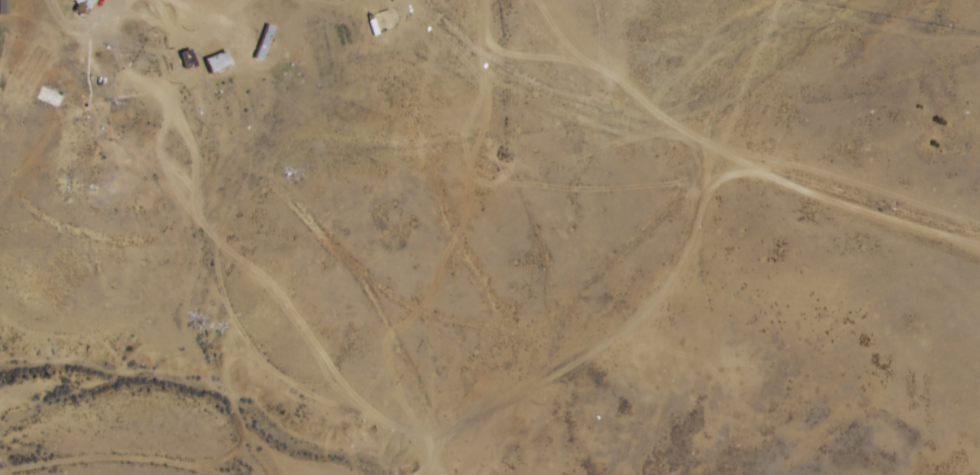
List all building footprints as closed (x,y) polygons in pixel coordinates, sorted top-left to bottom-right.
[(18,10),(18,0),(4,0),(4,10),(18,10)] [(74,11),(86,16),(93,0),(79,0),(74,11)] [(273,27),(265,25),(253,57),(261,60),(273,27)] [(232,66),(224,50),(204,59),(211,75),(232,66)] [(64,94),(42,85),(36,99),(59,107),(64,94)]
